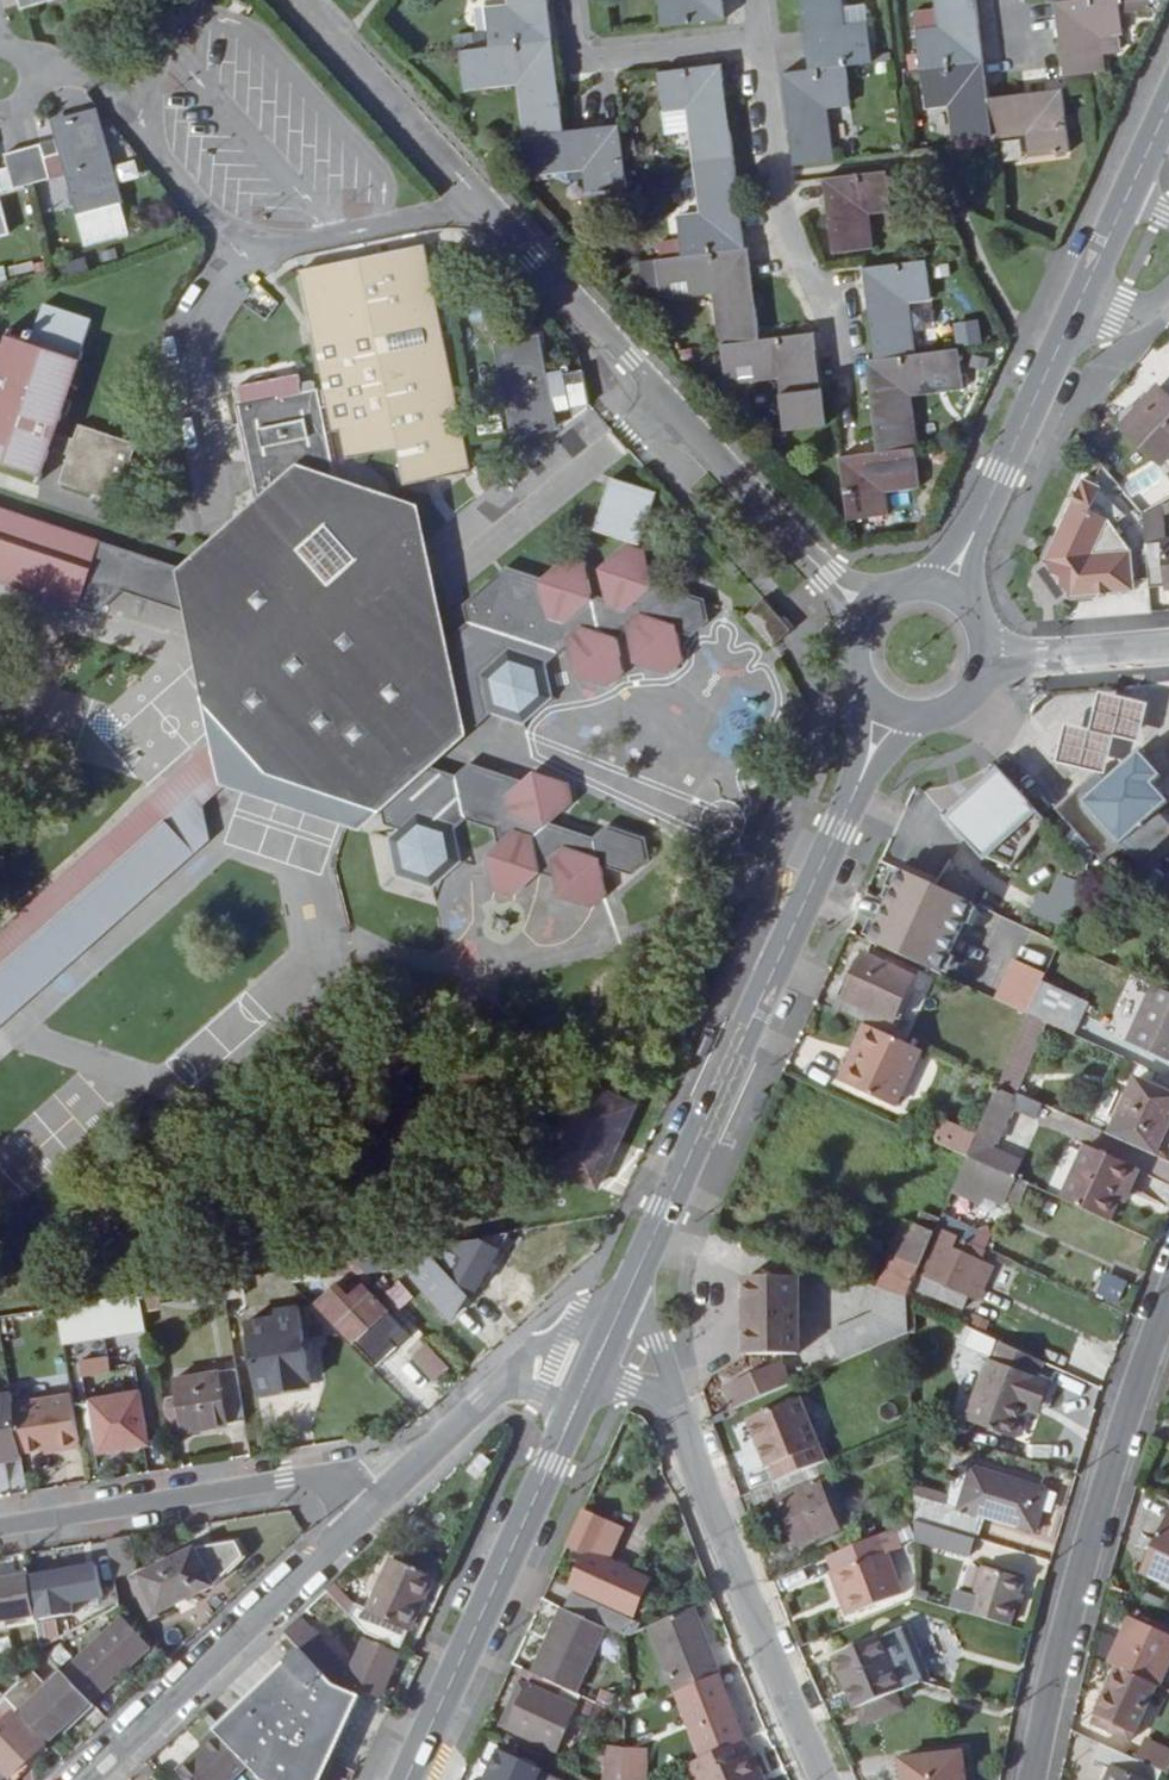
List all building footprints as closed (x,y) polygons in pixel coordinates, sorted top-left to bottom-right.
[(488,9),(492,49),(556,41),(551,0),(508,0),(509,6),(488,9)] [(728,20),(725,0),(661,0),(665,27),(728,20)] [(811,70),(847,65),(873,62),(868,22),(846,25),(843,0),(802,0),(811,70)] [(986,62),(978,0),(936,0),(940,26),(917,30),(923,69),(986,62)] [(1065,77),(1101,71),(1108,71),(1103,36),(1125,34),(1121,0),(1078,0),(1057,3),(1065,77)] [(462,52),(468,93),(519,87),(525,136),(529,135),(567,131),(556,41),(492,49),(462,52)] [(695,163),(736,157),(724,59),(660,66),(666,115),(688,112),(695,163)] [(986,62),(923,69),(928,109),(950,107),(954,142),(995,137),(990,97),(986,62)] [(831,109),(852,106),(847,65),(811,70),(784,72),(796,166),(837,161),(831,109)] [(995,140),(1029,137),(1032,157),(1071,151),(1064,89),(1002,96),(990,97),(995,137),(995,140)] [(16,187),(17,189),(52,179),(51,176),(70,171),(81,211),(82,210),(91,242),(128,232),(120,201),(121,201),(97,114),(57,125),(61,140),(43,145),(7,155),(11,168),(0,171),(0,191),(16,187)] [(630,187),(622,124),(573,130),(567,131),(529,135),(534,177),(586,171),(589,193),(630,187)] [(684,258),(747,250),(736,157),(695,163),(701,214),(679,217),(684,258)] [(134,160),(114,165),(118,183),(138,177),(134,160)] [(871,215),(893,212),(888,172),(825,180),(834,253),(875,247),(871,215)] [(425,244),(302,271),(327,390),(335,429),(339,429),(345,428),(350,454),(402,443),(409,479),(469,468),(425,244)] [(724,345),(761,341),(750,250),(747,250),(684,258),(658,262),(663,301),(714,295),(720,346),(724,345)] [(866,269),(878,359),(917,354),(911,304),(932,301),(928,260),(866,269)] [(42,305),(29,345),(13,340),(0,377),(0,458),(40,471),(50,449),(70,456),(61,482),(119,502),(138,445),(81,426),(76,439),(55,432),(91,322),(42,305)] [(957,345),(979,341),(976,320),(953,324),(957,345)] [(724,345),(729,386),(782,380),(788,431),(828,426),(820,374),(815,334),(810,335),(761,341),(724,345)] [(565,374),(566,379),(547,381),(538,339),(498,346),(515,436),(556,429),(550,399),(569,396),(572,408),(590,405),(583,371),(565,374)] [(878,359),(867,360),(868,368),(879,453),(917,448),(919,448),(914,397),(965,390),(960,348),(917,354),(878,359)] [(241,384),(242,388),(246,407),(242,408),(261,506),(299,474),(333,484),(313,393),(317,391),(315,382),(304,384),(302,371),(241,384)] [(327,390),(313,393),(333,484),(351,490),(339,429),(335,429),(327,390)] [(1162,390),(1126,427),(1165,463),(1168,459),(1168,396),(1162,390)] [(842,458),(850,519),(891,514),(888,493),(922,489),(917,448),(879,453),(842,458)] [(412,511),(299,474),(186,572),(195,615),(222,742),(230,775),(235,777),(359,818),(381,798),(460,729),(457,719),(442,646),(412,511)] [(1136,592),(1133,552),(1107,523),(1122,516),(1103,493),(1105,489),(1087,480),(1049,558),(1073,597),(1136,592)] [(655,494),(615,481),(599,528),(639,541),(655,494)] [(1168,587),(1168,541),(1167,541),(1164,504),(1146,515),(1148,545),(1149,563),(1150,588),(1168,587)] [(186,572),(0,512),(0,574),(100,607),(119,589),(195,615),(186,572)] [(468,622),(442,646),(457,719),(479,724),(494,713),(525,723),(553,696),(546,663),(569,644),(577,674),(611,685),(624,673),(617,638),(629,629),(637,662),(669,672),(684,660),(678,631),(692,635),(709,620),(705,600),(653,582),(645,552),(627,546),(601,569),(607,599),(592,595),(586,563),(567,558),(543,579),(508,567),(464,605),(468,622)] [(792,631),(765,601),(747,616),(774,646),(792,631)] [(1052,728),(1040,765),(1093,777),(1102,739),(1126,744),(1135,706),(1085,695),(1073,733),(1052,728)] [(222,742),(0,939),(0,1018),(206,833),(200,809),(235,777),(230,775),(222,742)] [(1141,753),(1108,783),(1100,774),(1058,812),(1076,833),(1064,843),(1089,870),(1099,860),(1104,866),(1125,848),(1139,865),(1168,839),(1168,825),(1160,814),(1168,806),(1168,802),(1154,785),(1163,777),(1141,753)] [(458,775),(421,763),(381,798),(387,826),(400,829),(390,838),(398,876),(434,888),(463,860),(457,829),(467,819),(496,828),(499,845),(490,853),(497,890),(515,896),(540,873),(555,877),(559,895),(593,906),(608,893),(603,865),(634,874),(652,860),(646,837),(608,825),(595,837),(551,822),(573,801),(569,783),(535,773),(525,782),(470,762),(458,775)] [(948,823),(984,862),(1037,814),(1002,774),(948,823)] [(973,873),(954,864),(942,892),(961,901),(973,873)] [(1063,874),(1051,898),(1070,908),(1081,884),(1063,874)] [(1163,884),(1150,900),(1168,909),(1168,878),(1163,884)] [(980,910),(961,901),(942,892),(921,939),(957,956),(980,910)] [(1000,1003),(1030,1016),(1056,955),(1027,942),(1000,1003)] [(872,1028),(894,1038),(911,1001),(905,999),(914,979),(865,957),(839,1014),(872,1028)] [(1087,1006),(1043,986),(1030,1016),(1073,1036),(1087,1006)] [(1168,1063),(1168,994),(1155,988),(1129,1045),(1168,1063)] [(894,1038),(872,1028),(855,1065),(848,1061),(839,1082),(893,1107),(919,1050),(894,1038)] [(1156,1157),(1168,1127),(1168,1096),(1136,1081),(1110,1137),(1156,1157)] [(635,1105),(585,1082),(559,1135),(612,1158),(635,1105)] [(997,1091),(968,1158),(1015,1179),(1023,1162),(993,1150),(996,1143),(999,1144),(1014,1109),(1037,1120),(1044,1106),(1018,1094),(1015,1099),(997,1091)] [(953,1129),(945,1146),(964,1155),(972,1138),(953,1129)] [(928,1167),(959,1180),(968,1158),(938,1145),(928,1167)] [(1124,1188),(1129,1190),(1137,1171),(1089,1148),(1064,1202),(1109,1222),(1124,1188)] [(968,1158),(959,1180),(955,1191),(977,1201),(980,1196),(1004,1206),(1016,1180),(1015,1179),(968,1158)] [(908,1299),(911,1290),(913,1286),(938,1229),(941,1221),(922,1213),(915,1228),(906,1224),(877,1290),(907,1301),(908,1299)] [(944,1216),(941,1221),(938,1229),(954,1235),(976,1246),(979,1237),(965,1231),(967,1227),(944,1216)] [(954,1235),(938,1229),(913,1286),(963,1309),(968,1297),(984,1263),(981,1261),(948,1247),(954,1235)] [(976,1246),(954,1235),(948,1247),(981,1261),(986,1251),(976,1246)] [(397,1253),(415,1274),(452,1318),(467,1294),(475,1299),(499,1252),(454,1244),(453,1244),(424,1248),(397,1253)] [(353,1260),(324,1264),(326,1280),(365,1273),(353,1260)] [(994,1267),(984,1263),(968,1297),(978,1302),(994,1267)] [(1116,1306),(1126,1282),(1104,1273),(1093,1296),(1116,1306)] [(799,1356),(797,1279),(746,1280),(746,1357),(799,1356)] [(340,1287),(322,1304),(356,1340),(387,1310),(365,1287),(351,1299),(340,1287)] [(141,1295),(59,1308),(65,1343),(72,1342),(76,1359),(149,1349),(141,1295)] [(848,1362),(909,1336),(907,1305),(837,1335),(848,1362)] [(339,1334),(313,1306),(276,1312),(277,1319),(250,1322),(262,1392),(310,1384),(304,1339),(339,1334)] [(1037,1379),(1043,1363),(998,1342),(969,1419),(1016,1436),(1026,1408),(1039,1412),(1049,1385),(1037,1379)] [(734,1411),(792,1386),(783,1364),(725,1390),(734,1411)] [(245,1420),(237,1370),(179,1379),(187,1431),(245,1420)] [(139,1393),(95,1401),(104,1450),(148,1443),(139,1393)] [(21,1451),(80,1441),(73,1395),(15,1404),(21,1451)] [(0,1398),(0,1461),(22,1457),(21,1451),(15,1404),(14,1396),(0,1398)] [(823,1465),(802,1415),(754,1436),(768,1470),(774,1468),(781,1482),(823,1465)] [(0,1464),(0,1490),(23,1486),(18,1461),(0,1464)] [(835,1479),(828,1463),(823,1465),(781,1482),(772,1485),(792,1531),(787,1533),(794,1550),(839,1531),(820,1485),(835,1479)] [(945,1507),(959,1511),(971,1470),(957,1466),(945,1507)] [(959,1511),(982,1518),(1035,1533),(1047,1493),(971,1470),(959,1511)] [(975,1540),(982,1518),(959,1511),(945,1507),(914,1497),(914,1522),(975,1540)] [(649,1581),(608,1562),(622,1531),(588,1516),(573,1549),(587,1556),(573,1589),(632,1616),(649,1581)] [(1143,1575),(1168,1586),(1168,1516),(1143,1575)] [(975,1540),(914,1522),(914,1523),(915,1541),(970,1557),(975,1540)] [(131,1537),(108,1540),(113,1565),(114,1577),(139,1571),(131,1537)] [(902,1594),(879,1538),(831,1558),(854,1614),(902,1594)] [(198,1550),(142,1576),(160,1614),(216,1585),(245,1557),(238,1542),(198,1550)] [(410,1630),(411,1632),(434,1580),(391,1561),(369,1612),(357,1607),(352,1619),(368,1636),(401,1650),(410,1630)] [(98,1566),(30,1577),(37,1616),(37,1619),(72,1614),(71,1602),(103,1597),(98,1566)] [(1011,1626),(1025,1580),(985,1568),(972,1614),(1011,1626)] [(0,1582),(0,1622),(37,1616),(30,1577),(0,1582)] [(352,1619),(357,1607),(335,1587),(328,1594),(338,1604),(352,1619)] [(593,1625),(594,1623),(600,1610),(570,1596),(563,1611),(593,1625)] [(600,1610),(594,1623),(622,1635),(627,1622),(600,1610)] [(604,1630),(593,1625),(563,1611),(534,1675),(576,1694),(604,1630)] [(718,1676),(691,1612),(651,1629),(677,1693),(690,1688),(718,1676)] [(285,1635),(301,1651),(310,1660),(325,1645),(302,1619),(285,1635)] [(34,1622),(36,1642),(56,1640),(54,1620),(34,1622)] [(78,1662),(104,1690),(149,1648),(123,1621),(78,1662)] [(1157,1687),(1160,1689),(1168,1667),(1168,1640),(1156,1634),(1130,1621),(1111,1666),(1119,1670),(1131,1675),(1157,1687)] [(1156,1634),(1168,1640),(1168,1632),(1158,1627),(1156,1634)] [(915,1684),(896,1636),(838,1660),(857,1708),(883,1697),(915,1684)] [(348,1681),(382,1697),(399,1657),(365,1641),(348,1681)] [(351,1673),(325,1645),(310,1660),(335,1686),(344,1690),(348,1681),(351,1673)] [(335,1686),(310,1660),(301,1651),(264,1685),(337,1754),(362,1698),(344,1690),(335,1686)] [(34,1669),(5,1696),(49,1743),(91,1703),(65,1674),(50,1687),(34,1669)] [(1134,1739),(1157,1687),(1131,1675),(1119,1670),(1096,1721),(1134,1739)] [(716,1753),(731,1747),(745,1740),(718,1676),(690,1688),(716,1753)] [(337,1754),(264,1685),(220,1726),(206,1710),(199,1718),(214,1733),(246,1766),(260,1779),(325,1779),(337,1754)] [(512,1712),(519,1714),(530,1688),(523,1685),(512,1712)] [(511,1731),(556,1752),(575,1708),(530,1688),(519,1714),(511,1731)] [(890,1713),(883,1697),(857,1708),(856,1709),(862,1724),(890,1713)] [(18,1716),(0,1733),(0,1779),(7,1779),(11,1777),(45,1745),(18,1716)] [(246,1766),(214,1733),(200,1747),(203,1750),(179,1774),(185,1779),(232,1779),(246,1766)] [(1168,1773),(1168,1752),(1147,1742),(1138,1763),(1163,1774),(1167,1776),(1168,1773)] [(1163,1774),(1138,1763),(1102,1746),(1094,1764),(1112,1772),(1108,1779),(1160,1779),(1163,1774)] [(716,1753),(696,1762),(703,1779),(764,1779),(763,1778),(769,1776),(762,1756),(739,1766),(731,1747),(716,1753)] [(542,1771),(500,1753),(487,1779),(538,1779),(542,1771)] [(962,1755),(901,1763),(903,1779),(965,1779),(962,1755)] [(606,1756),(603,1779),(623,1779),(623,1757),(606,1756)] [(623,1757),(623,1779),(641,1779),(640,1758),(623,1757)]
